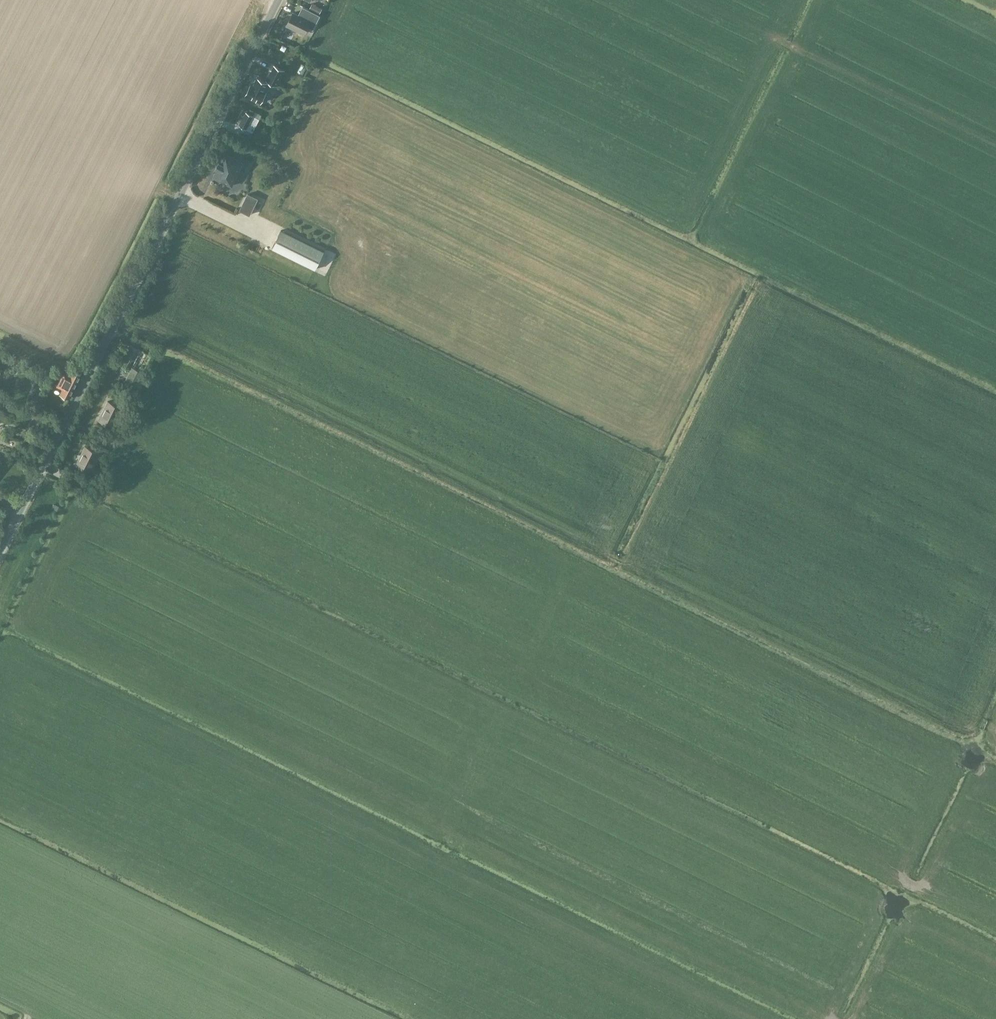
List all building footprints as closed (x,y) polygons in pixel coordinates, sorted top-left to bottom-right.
[(311,3),(308,9),(319,14),(321,8),(311,3)] [(306,19),(294,13),(288,26),(304,34),(312,19),(307,17),(306,19)] [(285,71),(274,66),(267,80),(278,86),(285,71)] [(251,85),(246,96),(261,104),(266,93),(264,92),(268,84),(258,78),(254,86),(251,85)] [(245,113),(238,125),(251,132),(258,120),(245,113)] [(213,177),(231,186),(242,162),(224,154),(220,162),(218,162),(215,167),(217,168),(213,177)] [(257,198),(247,194),(239,210),(249,215),(257,198)] [(272,248),(314,269),(323,251),(280,230),(272,248)] [(151,355),(129,344),(119,364),(129,369),(123,383),(134,388),(151,355)] [(62,388),(59,394),(68,398),(80,374),(71,369),(67,377),(62,374),(56,385),(62,388)] [(107,401),(98,419),(110,425),(119,407),(107,401)] [(84,446),(75,464),(88,470),(97,452),(84,446)]
